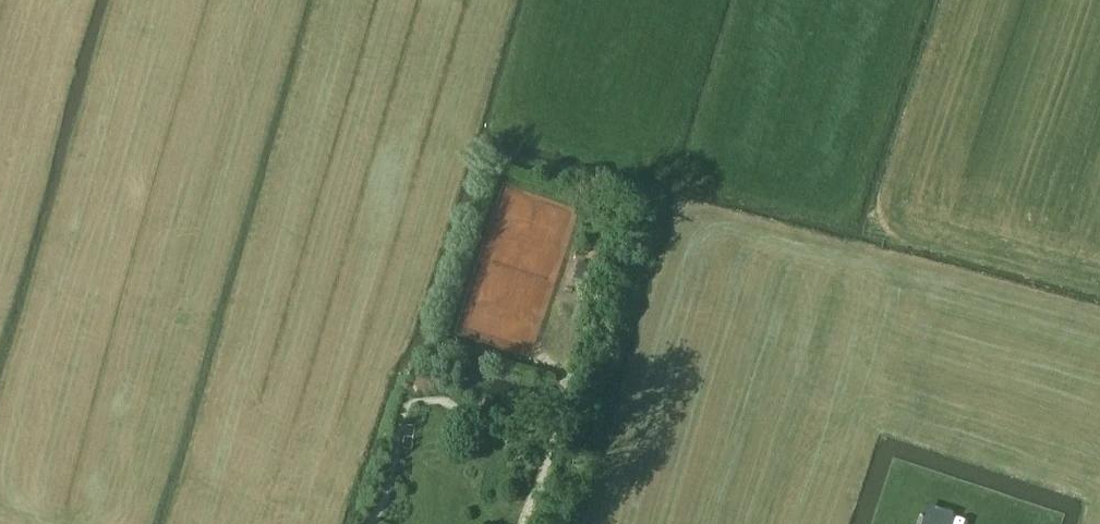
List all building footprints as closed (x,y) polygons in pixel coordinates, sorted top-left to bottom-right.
[(596,255),(591,267),(600,271),(605,258),(596,255)] [(580,264),(574,283),(590,288),(596,269),(580,264)]
